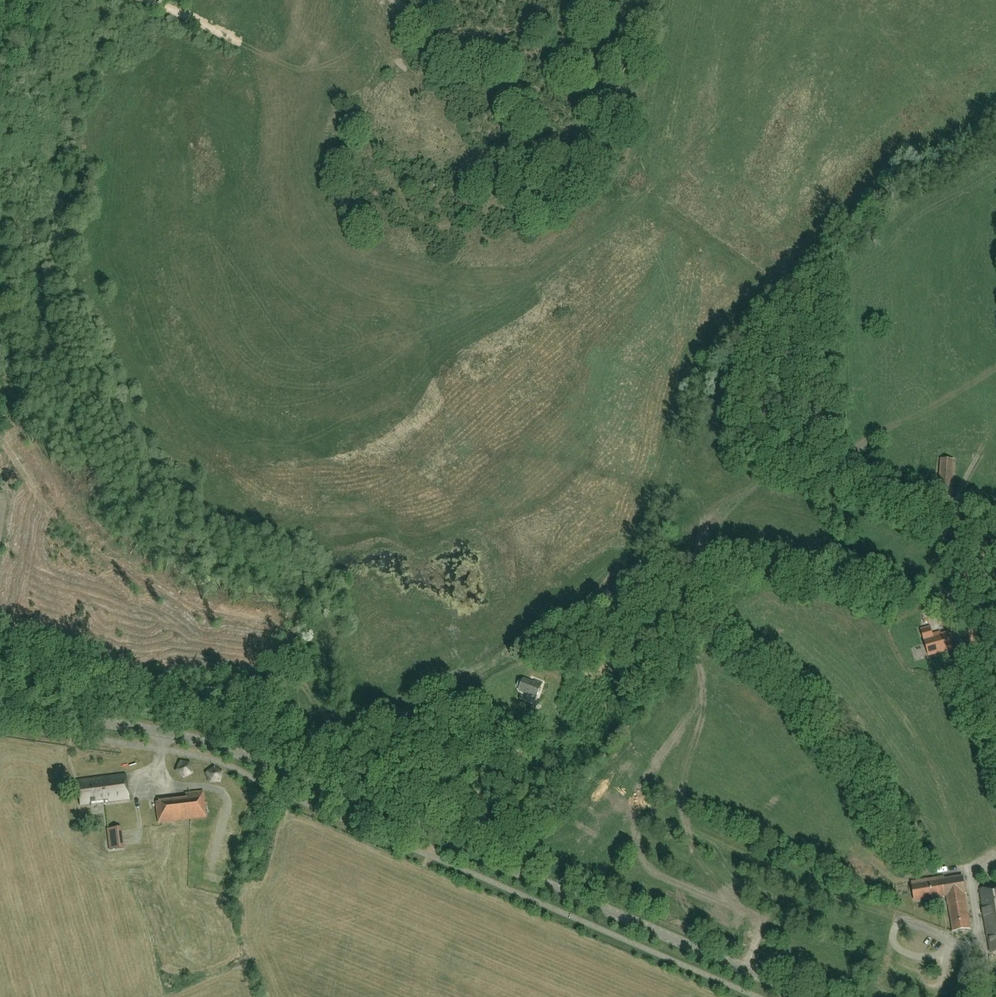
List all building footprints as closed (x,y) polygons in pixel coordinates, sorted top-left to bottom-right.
[(953,496),(955,459),(941,459),(939,494),(953,496)] [(932,619),(934,614),(926,610),(924,615),(932,619)] [(920,633),(923,643),(927,656),(950,649),(946,637),(936,640),(935,637),(931,638),(929,631),(920,633)] [(518,691),(537,698),(542,685),(524,678),(518,691)] [(508,751),(502,759),(512,765),(517,758),(508,751)] [(220,771),(211,778),(218,786),(226,779),(220,771)] [(125,773),(77,780),(81,806),(129,799),(125,773)] [(155,802),(158,824),(207,817),(203,791),(185,794),(185,797),(155,802)] [(106,829),(109,850),(124,848),(122,827),(106,829)] [(929,879),(932,898),(948,895),(953,931),(969,928),(961,876),(945,879),(944,877),(929,879)] [(932,898),(929,879),(913,882),(916,901),(932,898)] [(987,933),(995,932),(995,888),(980,890),(987,933)] [(987,933),(988,937),(990,936),(992,952),(995,951),(995,932),(987,933)]
